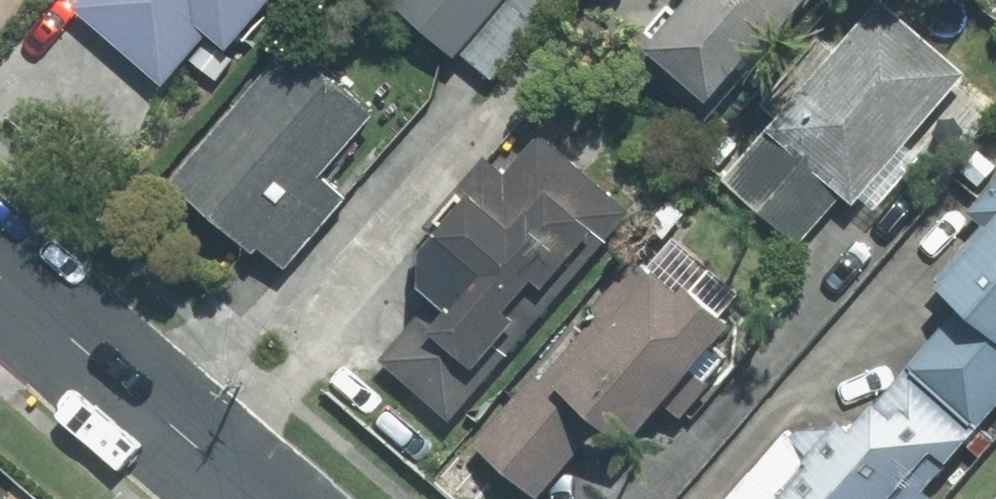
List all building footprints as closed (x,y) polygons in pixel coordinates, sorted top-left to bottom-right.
[(221,36),(240,52),(285,0),(91,0),(182,80),(221,36)] [(466,51),(496,76),(543,20),(519,0),(406,0),(466,51)] [(638,47),(724,120),(794,38),(827,0),(679,0),(638,47)] [(854,191),(866,200),(978,69),(898,0),(887,0),(779,126),(738,175),(813,239),(854,191)] [(362,197),(339,176),(393,117),(310,42),(184,180),(267,255),(272,250),(295,271),(362,197)] [(525,350),(512,339),(532,315),(523,308),(549,278),(560,289),(637,200),(558,132),(521,174),(499,154),(433,230),(471,263),(451,286),(387,360),(461,424),(525,350)] [(980,214),(988,222),(944,271),(975,299),(828,464),(786,426),(720,498),(947,498),(973,470),(961,460),(995,420),(995,196),(980,214)] [(598,455),(610,465),(637,434),(659,453),(763,332),(656,240),(552,361),(480,445),(543,498),(560,498),(598,455)]
